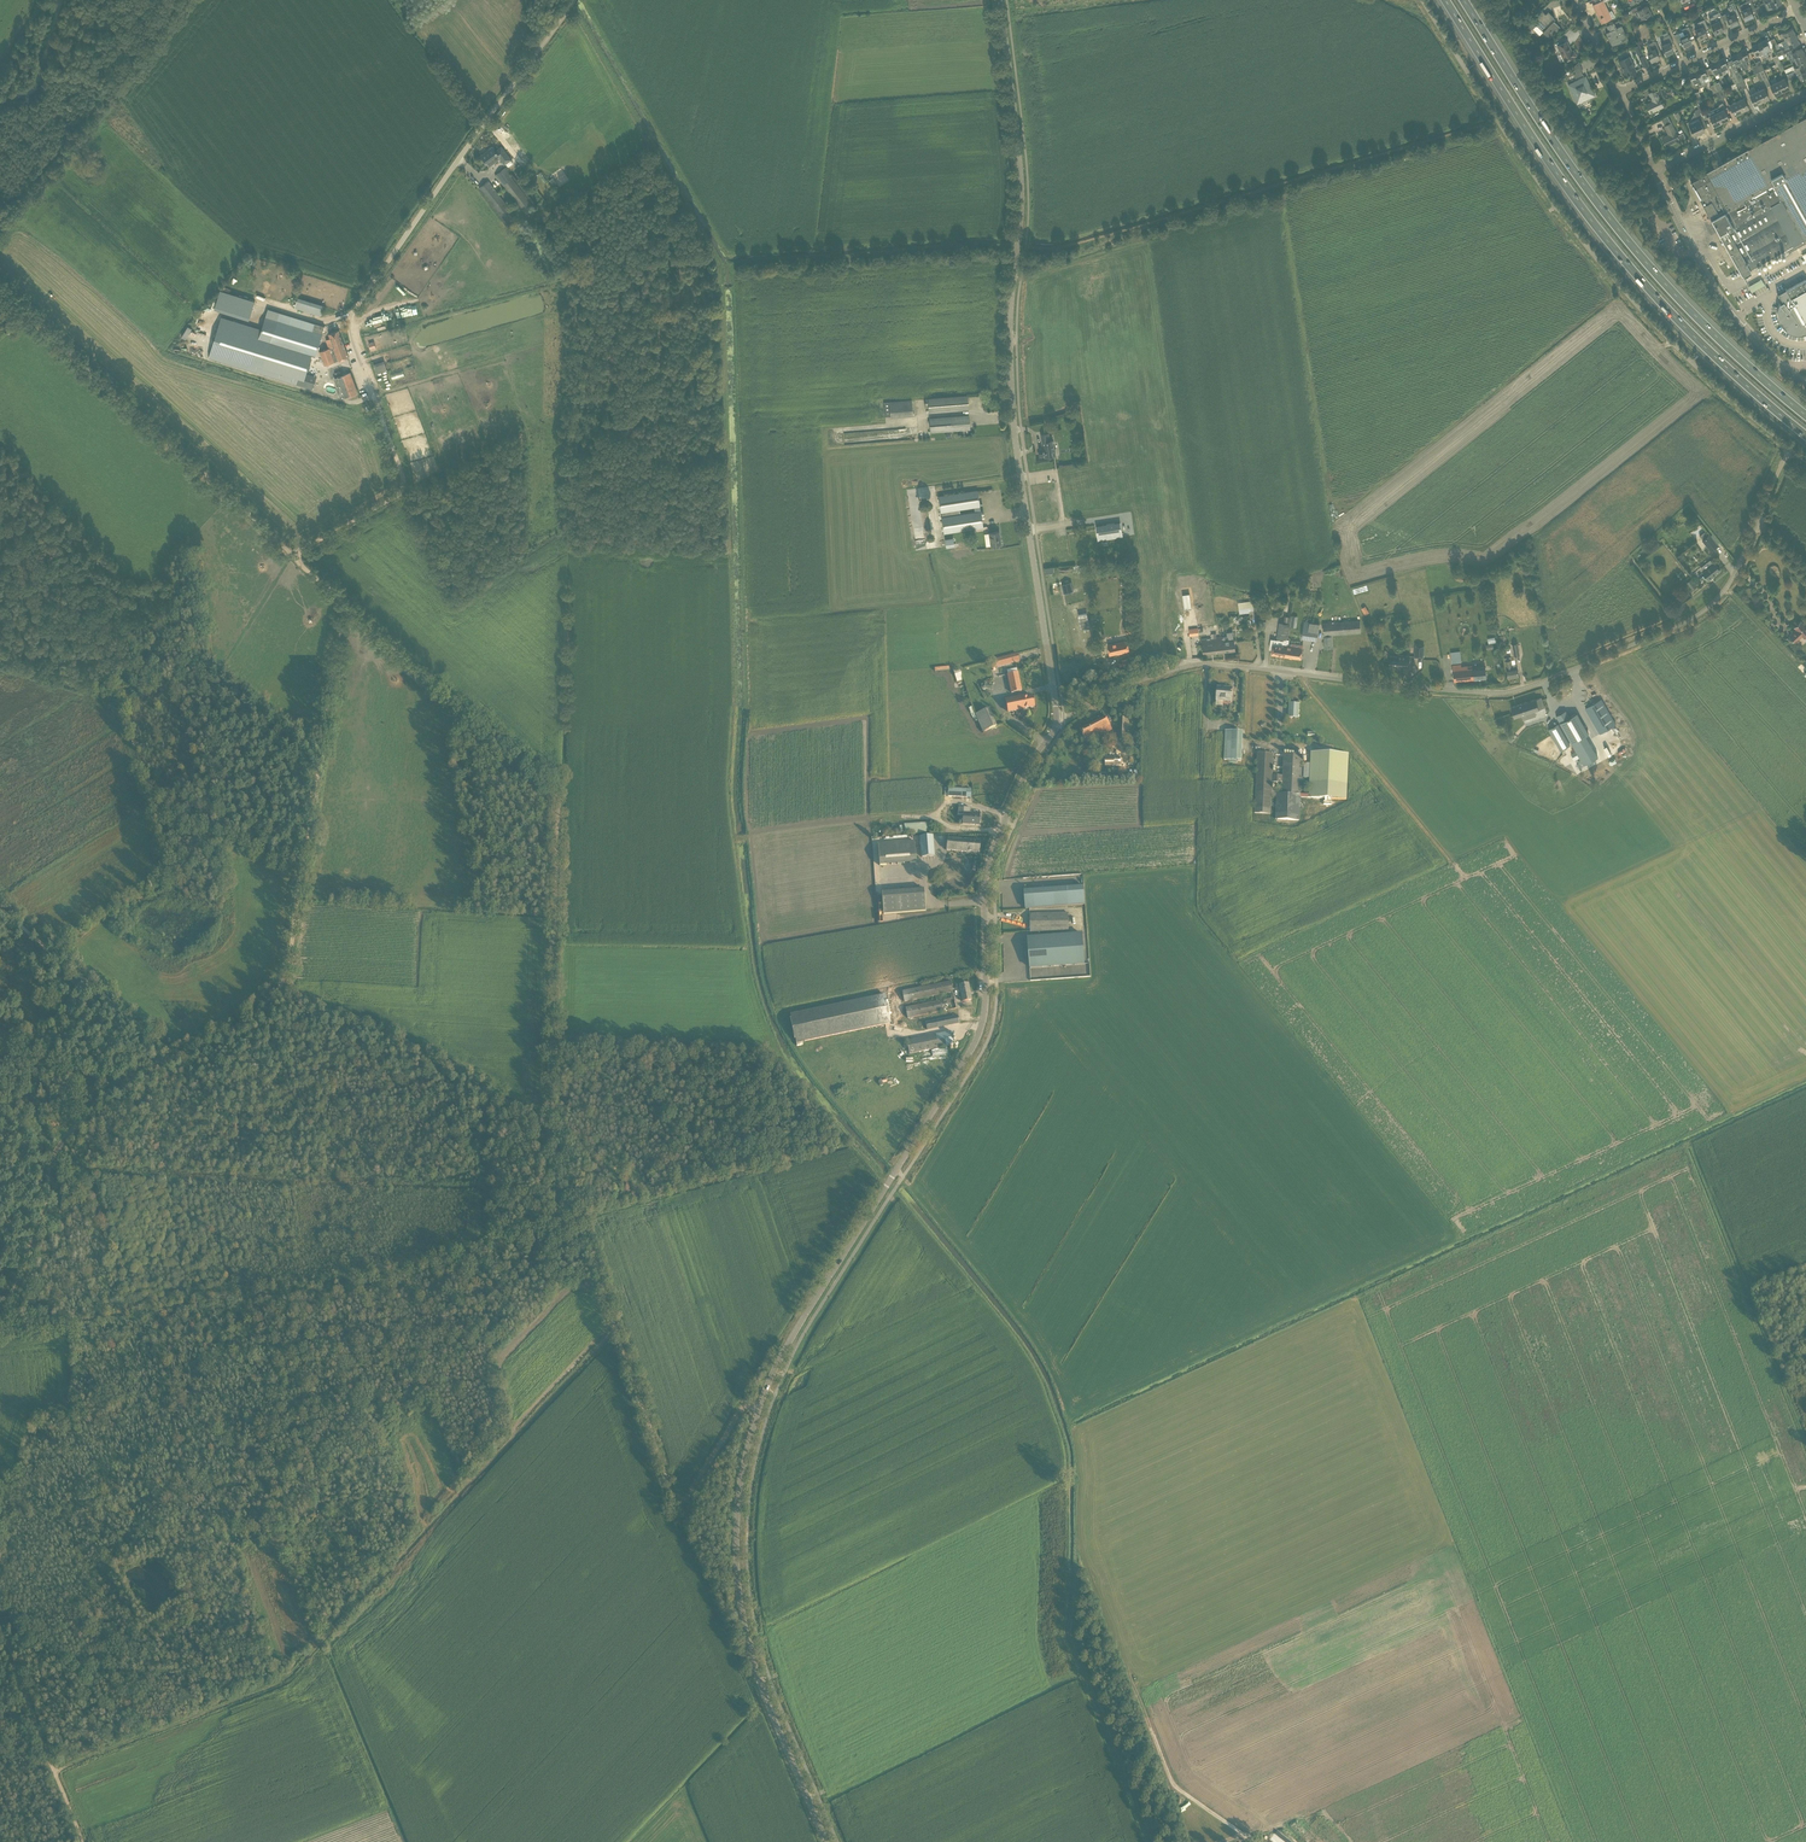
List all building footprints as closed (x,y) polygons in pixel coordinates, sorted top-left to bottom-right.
[(1752,2),(1751,0),(1750,0),(1744,3),(1745,5),(1740,7),(1741,10),(1743,12),(1744,15),(1743,15),(1745,20),(1753,16),(1750,9),(1754,7),(1752,2)] [(1766,5),(1768,10),(1781,3),(1779,0),(1770,0),(1765,2),(1766,5)] [(1595,4),(1592,5),(1596,13),(1601,23),(1607,21),(1609,20),(1614,17),(1615,16),(1612,11),(1611,10),(1609,12),(1604,1),(1602,2),(1600,3),(1599,2),(1595,4)] [(1728,7),(1731,15),(1727,17),(1729,22),(1728,22),(1730,27),(1739,23),(1735,16),(1739,14),(1734,2),(1729,4),(1731,6),(1728,7)] [(1639,17),(1640,16),(1641,19),(1647,16),(1652,13),(1648,5),(1642,8),(1640,5),(1631,9),(1633,13),(1635,12),(1636,16),(1639,17)] [(1549,38),(1556,31),(1560,27),(1552,19),(1554,17),(1548,12),(1546,14),(1543,11),(1539,16),(1536,19),(1529,25),(1533,28),(1537,25),(1543,31),(1549,38)] [(1711,24),(1712,26),(1713,29),(1715,34),(1723,30),(1720,23),(1724,21),(1720,12),(1713,15),(1713,17),(1709,18),(1712,23),(1711,24)] [(1708,27),(1705,21),(1704,19),(1698,22),(1700,27),(1695,29),(1697,34),(1699,39),(1707,35),(1704,28),(1708,27)] [(1611,30),(1606,33),(1612,46),(1613,46),(1615,45),(1615,44),(1622,41),(1622,43),(1628,40),(1622,25),(1617,28),(1614,23),(1612,23),(1607,26),(1608,29),(1610,28),(1611,30)] [(1674,35),(1679,45),(1682,44),(1684,46),(1692,42),(1689,37),(1693,35),(1689,26),(1687,27),(1682,29),(1683,31),(1674,35)] [(1795,35),(1792,28),(1779,35),(1780,38),(1784,37),(1786,40),(1795,35)] [(1664,37),(1663,37),(1666,43),(1662,45),(1664,50),(1663,50),(1666,55),(1673,51),(1670,44),(1673,43),(1669,34),(1667,32),(1663,34),(1664,37)] [(1774,38),(1771,32),(1767,34),(1773,46),(1778,44),(1774,38)] [(1799,42),(1795,35),(1786,40),(1787,43),(1784,45),(1785,49),(1799,42)] [(1766,59),(1770,57),(1766,50),(1770,48),(1766,39),(1759,43),(1766,59)] [(1660,49),(1657,44),(1656,40),(1649,43),(1652,50),(1648,52),(1650,56),(1649,56),(1652,61),(1659,58),(1656,51),(1660,49)] [(1565,61),(1570,58),(1576,55),(1574,50),(1571,52),(1567,42),(1558,46),(1565,61)] [(1759,43),(1752,46),(1756,55),(1760,53),(1763,60),(1766,59),(1759,43)] [(1648,65),(1646,59),(1644,55),(1639,44),(1634,46),(1639,57),(1641,61),(1644,67),(1648,65)] [(1738,52),(1746,68),(1749,67),(1746,60),(1750,58),(1745,49),(1738,52)] [(1795,60),(1805,56),(1802,49),(1789,55),(1790,59),(1794,57),(1795,60)] [(1738,52),(1731,56),(1735,65),(1739,63),(1743,70),(1746,68),(1738,52)] [(1636,70),(1633,65),(1629,56),(1619,61),(1622,66),(1626,74),(1626,75),(1628,74),(1628,75),(1630,74),(1629,73),(1636,70)] [(1805,56),(1795,60),(1797,63),(1793,65),(1795,69),(1798,68),(1805,64),(1805,57),(1805,56)] [(1724,57),(1717,61),(1723,73),(1726,72),(1727,71),(1725,68),(1728,66),(1727,63),(1724,57)] [(1717,61),(1710,64),(1712,70),(1714,73),(1718,71),(1720,75),(1721,78),(1724,76),(1723,73),(1717,61)] [(1572,66),(1575,73),(1583,69),(1579,62),(1572,66)] [(1732,67),(1739,80),(1743,78),(1740,72),(1739,72),(1736,65),(1732,67)] [(1696,70),(1703,86),(1706,84),(1705,82),(1705,81),(1704,78),(1707,76),(1703,67),(1696,70)] [(1736,82),(1739,80),(1732,67),(1729,68),(1732,75),(1731,76),(1734,82),(1736,82)] [(1793,70),(1792,69),(1786,72),(1788,76),(1800,71),(1798,68),(1795,69),(1793,70)] [(1700,87),(1703,86),(1696,70),(1689,74),(1694,84),(1694,85),(1697,87),(1700,86),(1700,87)] [(1801,74),(1800,71),(1788,76),(1790,80),(1796,78),(1795,77),(1798,75),(1801,74)] [(1577,103),(1595,95),(1586,76),(1568,84),(1577,103)] [(1782,91),(1789,88),(1784,78),(1777,81),(1782,91)] [(1775,95),(1782,91),(1777,81),(1770,85),(1775,95)] [(1757,91),(1762,101),(1769,98),(1764,88),(1757,91)] [(1663,106),(1655,90),(1649,93),(1653,101),(1646,104),(1650,113),(1651,112),(1652,112),(1663,106)] [(1755,105),(1762,101),(1757,91),(1750,95),(1755,105)] [(1744,97),(1737,101),(1741,111),(1749,108),(1744,97)] [(1734,115),(1741,111),(1737,101),(1729,104),(1734,115)] [(1717,112),(1722,122),(1729,119),(1724,109),(1726,108),(1723,102),(1719,104),(1718,106),(1720,110),(1717,112)] [(1699,119),(1689,124),(1693,133),(1693,134),(1694,137),(1695,137),(1698,136),(1698,135),(1702,133),(1701,132),(1704,130),(1700,122),(1704,120),(1701,115),(1699,109),(1695,110),(1699,119)] [(1714,126),(1722,122),(1717,112),(1709,115),(1714,126)] [(1690,181),(1742,274),(1743,273),(1744,276),(1745,276),(1749,274),(1751,272),(1750,269),(1752,268),(1772,257),(1786,249),(1789,253),(1805,243),(1804,239),(1805,238),(1805,116),(1798,121),(1797,121),(1722,163),(1719,165),(1717,166),(1714,168),(1690,181)] [(1671,123),(1665,126),(1669,134),(1662,138),(1666,146),(1667,145),(1668,146),(1668,145),(1679,140),(1671,123)] [(489,151),(482,156),(486,161),(489,166),(500,158),(504,164),(505,163),(507,166),(509,166),(513,163),(513,162),(510,159),(505,152),(501,147),(495,151),(494,149),(494,148),(493,148),(492,147),(488,150),(489,151)] [(552,177),(549,180),(554,186),(557,183),(559,187),(570,178),(561,167),(551,175),(552,177)] [(496,174),(525,213),(534,206),(505,168),(496,174)] [(518,219),(488,180),(479,187),(509,226),(518,219)] [(1762,278),(1749,285),(1752,291),(1765,284),(1762,278)] [(1787,290),(1791,297),(1799,293),(1805,289),(1805,280),(1805,279),(1787,290)] [(1799,293),(1791,297),(1787,290),(1786,289),(1784,290),(1778,293),(1777,293),(1786,304),(1782,306),(1779,303),(1780,304),(1779,305),(1779,306),(1778,308),(1778,309),(1778,311),(1778,312),(1778,314),(1778,315),(1778,316),(1778,318),(1779,319),(1779,321),(1780,322),(1781,324),(1782,325),(1783,326),(1783,327),(1785,328),(1786,329),(1787,330),(1788,331),(1789,332),(1790,332),(1792,333),(1793,333),(1794,334),(1796,334),(1797,334),(1799,334),(1800,334),(1802,334),(1803,334),(1804,334),(1805,333),(1805,332),(1805,289),(1799,293)] [(297,297),(294,307),(322,315),(325,305),(297,297)] [(247,312),(249,303),(240,301),(238,311),(247,312)] [(367,324),(379,321),(377,312),(364,316),(367,324)] [(221,316),(209,357),(261,373),(296,384),(296,383),(306,387),(311,388),(313,382),(308,380),(310,374),(306,372),(312,355),(315,356),(325,326),(315,323),(313,329),(277,319),(266,315),(262,329),(221,316)] [(331,338),(326,340),(329,348),(321,351),(326,364),(334,361),(338,360),(348,356),(339,330),(329,333),(331,338)] [(374,341),(368,343),(370,351),(376,349),(374,341)] [(180,343),(178,347),(190,351),(191,346),(180,343)] [(384,360),(373,364),(376,373),(387,370),(384,360)] [(390,374),(392,380),(405,376),(403,370),(390,374)] [(345,397),(358,393),(350,372),(337,377),(345,397)] [(929,412),(962,409),(968,409),(968,395),(928,398),(929,412)] [(912,399),(884,402),(885,416),(890,416),(890,417),(913,415),(912,399)] [(930,432),(964,429),(970,429),(969,415),(929,418),(930,432)] [(1045,457),(1055,455),(1053,440),(1050,440),(1049,433),(1047,433),(1041,434),(1042,442),(1043,442),(1044,447),(1039,448),(1040,456),(1045,456),(1045,457)] [(942,517),(944,533),(983,527),(977,490),(939,496),(942,517)] [(1099,540),(1105,539),(1123,536),(1120,522),(1102,525),(1096,526),(1099,540)] [(916,550),(926,549),(924,526),(914,527),(916,550)] [(986,546),(991,545),(1001,544),(999,531),(989,532),(989,533),(984,533),(986,546)] [(1709,535),(1702,540),(1711,551),(1717,545),(1709,535)] [(954,537),(945,538),(946,547),(955,546),(954,537)] [(1702,572),(1698,575),(1701,579),(1705,576),(1708,580),(1713,576),(1720,570),(1713,562),(1713,563),(1710,565),(1710,566),(1702,572)] [(1696,586),(1695,584),(1699,581),(1696,577),(1692,581),(1691,579),(1687,582),(1692,589),(1696,586)] [(1064,581),(1061,582),(1062,584),(1063,591),(1073,589),(1071,582),(1065,583),(1064,581)] [(1292,585),(1278,591),(1281,598),(1294,593),(1293,589),(1294,589),(1292,585)] [(1225,605),(1216,606),(1218,617),(1249,613),(1254,612),(1252,601),(1225,605)] [(1366,614),(1370,612),(1366,605),(1362,608),(1366,614)] [(1195,607),(1188,608),(1190,623),(1197,622),(1195,607)] [(1087,613),(1078,614),(1081,629),(1084,628),(1085,631),(1087,630),(1086,628),(1090,627),(1087,613)] [(1288,639),(1290,624),(1291,616),(1285,616),(1284,623),(1279,622),(1277,637),(1288,639)] [(1260,620),(1258,627),(1265,629),(1266,621),(1260,620)] [(1361,632),(1360,626),(1360,620),(1323,623),(1324,635),(1361,632)] [(1789,636),(1795,643),(1802,636),(1804,638),(1805,636),(1805,626),(1800,620),(1794,626),(1796,629),(1789,636)] [(1316,641),(1319,624),(1304,621),(1301,638),(1316,641)] [(1216,638),(1218,652),(1235,650),(1234,644),(1233,632),(1227,632),(1227,636),(1216,638)] [(1129,650),(1126,636),(1107,640),(1108,644),(1108,645),(1110,654),(1129,650)] [(1332,646),(1332,636),(1324,636),(1324,648),(1332,648),(1333,648),(1333,646),(1332,646)] [(1203,654),(1218,652),(1216,638),(1202,640),(1203,648),(1203,654)] [(1272,654),(1286,656),(1288,645),(1283,644),(1284,642),(1284,641),(1271,639),(1270,648),(1273,649),(1272,654)] [(1512,644),(1514,656),(1520,655),(1518,643),(1513,644),(1512,644)] [(1302,647),(1288,645),(1286,656),(1301,658),(1302,647)] [(1415,645),(1414,657),(1423,658),(1424,645),(1415,645)] [(1389,660),(1389,666),(1395,666),(1395,667),(1409,669),(1409,663),(1410,655),(1398,654),(1398,656),(1391,655),(1391,654),(1386,650),(1385,650),(1384,660),(1389,660)] [(1018,654),(1017,654),(994,660),(996,667),(1020,661),(1018,654)] [(1518,675),(1517,666),(1513,667),(1511,660),(1505,661),(1508,677),(1518,675)] [(1486,678),(1486,672),(1485,666),(1468,668),(1468,665),(1462,666),(1461,664),(1453,665),(1453,675),(1454,681),(1486,678)] [(954,670),(957,682),(963,681),(961,668),(954,670)] [(1011,693),(1016,692),(1021,691),(1018,673),(1008,675),(1011,693)] [(1216,700),(1223,701),(1231,701),(1232,688),(1217,687),(1216,700)] [(1029,708),(1034,707),(1032,696),(1026,697),(1023,698),(1023,696),(1005,700),(1008,712),(1029,708)] [(1541,697),(1511,707),(1513,712),(1514,717),(1522,714),(1524,720),(1530,718),(1528,712),(1545,707),(1543,702),(1541,697)] [(1615,724),(1601,699),(1585,708),(1588,713),(1599,733),(1615,724)] [(1289,703),(1288,718),(1298,718),(1299,704),(1289,703)] [(996,726),(989,708),(975,714),(982,732),(996,726)] [(1565,710),(1556,715),(1572,743),(1586,735),(1589,734),(1577,713),(1569,717),(1565,710)] [(1084,739),(1092,736),(1111,727),(1106,717),(1080,730),(1084,739)] [(1129,731),(1129,718),(1120,718),(1120,740),(1128,740),(1128,731),(1129,731)] [(1536,736),(1547,729),(1541,720),(1531,727),(1536,736)] [(1558,723),(1548,729),(1560,750),(1570,744),(1569,743),(1558,723)] [(1225,742),(1224,760),(1228,761),(1228,763),(1237,764),(1238,761),(1242,761),(1242,756),(1243,732),(1225,731),(1225,734),(1225,742)] [(1114,743),(1107,747),(1108,750),(1107,751),(1109,754),(1117,749),(1114,743)] [(1283,776),(1272,776),(1273,754),(1257,753),(1256,778),(1254,813),(1270,814),(1271,796),(1276,796),(1275,819),(1299,820),(1300,797),(1300,794),(1302,756),(1284,755),(1283,776)] [(1311,753),(1309,795),(1300,794),(1300,797),(1346,799),(1349,755),(1311,753)] [(1120,758),(1105,758),(1105,766),(1120,766),(1120,758)] [(948,788),(948,797),(970,798),(971,789),(948,788)] [(958,808),(958,815),(963,815),(962,825),(979,825),(980,825),(980,813),(971,813),(971,808),(963,808),(958,808)] [(930,823),(904,824),(904,833),(930,833),(930,823)] [(933,836),(920,837),(922,858),(935,857),(933,836)] [(980,841),(974,841),(947,838),(946,850),(979,853),(980,841)] [(878,844),(880,866),(916,863),(914,841),(878,844)] [(1084,886),(1025,891),(1026,909),(1085,904),(1084,886)] [(926,911),(924,890),(881,893),(883,914),(926,911)] [(1037,932),(1068,931),(1068,913),(1030,914),(1031,932),(1037,932)] [(1082,934),(1028,938),(1030,968),(1084,964),(1082,934)] [(904,1002),(953,992),(951,982),(902,991),(904,1002)] [(971,1000),(968,983),(959,985),(962,1002),(971,1000)] [(790,1014),(796,1043),(890,1023),(883,994),(790,1014)] [(905,1008),(907,1018),(956,1008),(954,998),(905,1008)] [(959,1023),(957,1015),(925,1022),(927,1030),(959,1023)] [(906,1040),(909,1054),(954,1045),(951,1031),(906,1040)]
